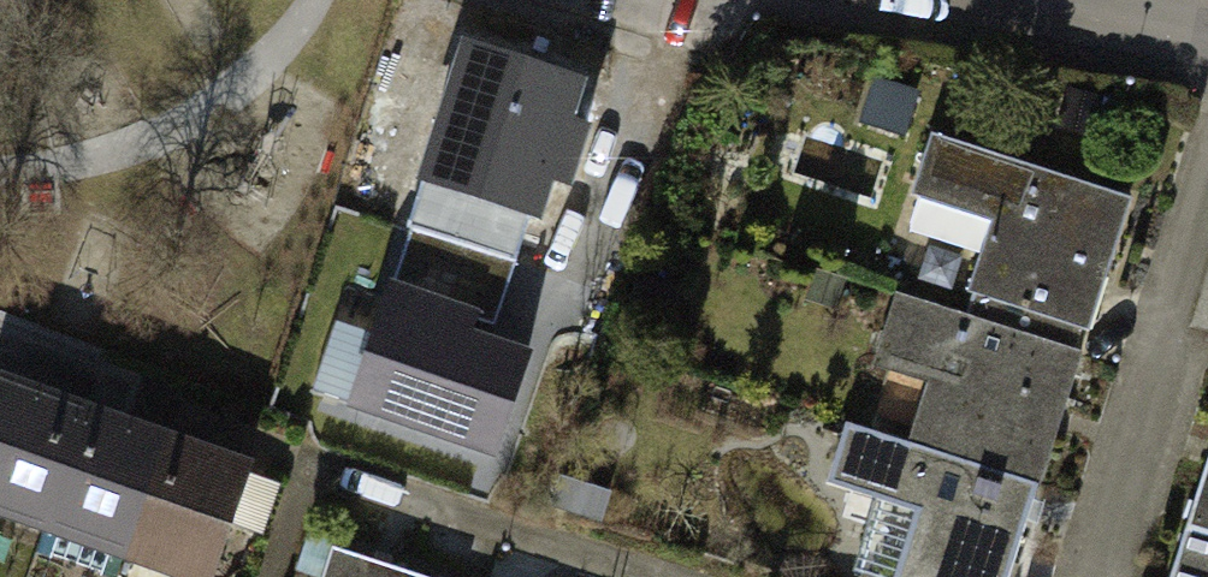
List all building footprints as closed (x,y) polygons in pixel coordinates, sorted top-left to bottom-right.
[(580,74),(464,39),(421,181),(537,216),(580,74)] [(1145,202),(946,150),(931,208),(999,226),(977,308),(1109,342),(1145,202)] [(341,410),(499,466),(542,346),(474,322),(480,304),(390,273),(341,410)] [(907,302),(885,374),(939,390),(920,451),(860,433),(844,485),(923,509),(902,576),(1026,576),(1094,360),(907,302)] [(83,419),(5,393),(0,408),(0,519),(44,534),(83,419)] [(122,561),(161,446),(83,419),(44,534),(122,561)] [(239,472),(161,446),(122,561),(170,576),(203,576),(239,472)] [(338,552),(331,576),(423,576),(338,552)]
